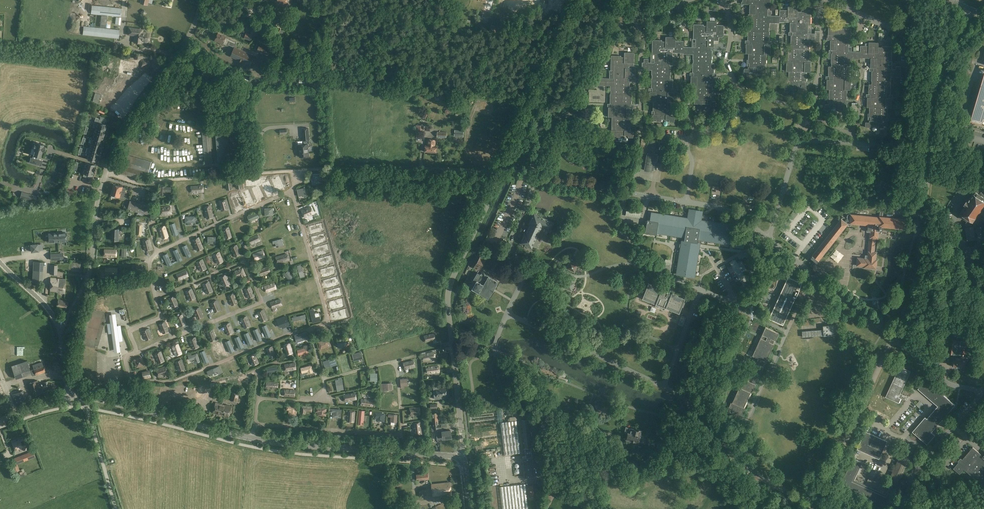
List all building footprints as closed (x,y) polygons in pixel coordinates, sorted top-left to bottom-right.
[(509,0),(507,6),(525,11),(527,5),(509,0)] [(748,60),(747,60),(747,66),(748,67),(748,69),(744,69),(744,73),(749,74),(749,72),(753,72),(753,71),(757,71),(757,72),(757,74),(762,74),(762,72),(766,72),(766,67),(765,67),(765,64),(766,64),(766,54),(770,54),(770,48),(770,44),(769,44),(768,44),(768,41),(769,41),(769,31),(769,27),(770,23),(779,23),(779,22),(790,22),(790,28),(790,32),(789,32),(789,35),(791,35),(791,45),(791,49),(788,48),(788,58),(789,58),(789,62),(788,62),(787,62),(787,66),(786,72),(789,72),(788,81),(790,81),(789,85),(788,85),(788,86),(785,86),(784,91),(789,91),(789,90),(793,90),(793,88),(798,89),(798,90),(798,92),(803,92),(803,90),(806,90),(806,85),(805,85),(805,82),(806,82),(807,72),(811,72),(811,66),(810,66),(810,62),(809,62),(808,62),(808,59),(809,59),(810,49),(809,49),(809,46),(810,46),(810,41),(820,41),(820,40),(820,34),(820,31),(815,31),(815,34),(811,34),(808,33),(808,25),(810,25),(811,11),(801,11),(801,12),(801,17),(797,17),(798,11),(798,10),(795,10),(795,7),(788,7),(788,10),(780,10),(779,16),(771,16),(768,15),(768,7),(770,7),(771,0),(743,0),(742,4),(750,4),(749,10),(749,14),(751,14),(752,14),(752,17),(751,17),(750,27),(751,27),(751,31),(748,31),(748,40),(749,40),(749,44),(748,44),(746,44),(746,48),(746,54),(748,54),(748,60)] [(92,6),(91,14),(101,15),(107,15),(121,17),(122,9),(92,6)] [(101,15),(100,28),(106,29),(106,28),(110,28),(111,21),(107,21),(107,15),(101,15)] [(275,25),(274,29),(280,32),(280,31),(283,33),(286,24),(282,23),(281,21),(279,23),(277,23),(276,25),(275,25)] [(712,53),(712,50),(711,50),(711,47),(714,47),(714,44),(714,41),(719,41),(719,37),(722,37),(722,36),(722,34),(723,34),(724,25),(716,25),(716,21),(710,21),(710,25),(707,25),(707,26),(707,31),(703,31),(703,26),(703,25),(694,25),(694,39),(696,39),(696,47),(692,47),(684,47),(684,41),(675,41),(675,37),(669,37),(669,40),(666,40),(666,42),(665,42),(665,47),(662,47),(662,42),(662,40),(652,40),(652,55),(654,55),(654,63),(651,63),(648,63),(648,59),(644,59),(644,63),(642,63),(642,70),(651,70),(651,75),(652,75),(652,78),(651,78),(651,88),(652,88),(652,91),(651,91),(651,92),(650,92),(650,95),(650,101),(653,101),(653,102),(653,111),(654,111),(654,114),(653,114),(653,119),(656,119),(656,122),(661,122),(661,119),(661,118),(666,118),(666,120),(669,120),(669,122),(674,122),(674,117),(671,117),(671,115),(670,115),(670,111),(671,111),(671,108),(671,102),(674,102),(674,96),(674,92),(673,92),(672,92),(672,89),(673,89),(673,79),(670,79),(670,75),(671,75),(671,66),(671,65),(670,65),(670,62),(671,62),(673,62),(673,58),(673,53),(683,53),(683,54),(693,54),(693,59),(693,62),(692,72),(694,72),(694,76),(693,76),(691,76),(691,80),(691,86),(695,86),(695,95),(695,99),(694,99),(694,104),(697,104),(697,106),(702,106),(702,103),(707,103),(707,104),(711,104),(711,106),(716,106),(716,101),(712,101),(712,99),(711,99),(711,96),(712,96),(712,86),(715,86),(715,81),(714,81),(714,77),(713,77),(713,73),(714,73),(714,70),(714,63),(711,63),(711,60),(712,60),(712,53)] [(847,108),(847,105),(847,103),(846,103),(846,99),(847,99),(847,90),(851,90),(851,84),(851,80),(850,80),(849,80),(849,77),(850,77),(850,67),(850,63),(850,59),(860,59),(860,58),(871,58),(870,64),(870,68),(872,68),(873,68),(873,71),(872,71),(871,81),(872,81),(872,84),(869,84),(869,94),(870,94),(870,97),(868,97),(867,97),(867,101),(867,107),(869,107),(869,114),(868,113),(868,120),(869,120),(869,122),(865,122),(865,127),(870,127),(870,125),(874,125),(874,124),(879,124),(879,125),(878,128),(883,128),(883,126),(887,126),(887,121),(886,121),(886,117),(887,118),(887,108),(891,108),(891,102),(891,98),(890,98),(889,98),(889,95),(890,95),(891,85),(890,85),(890,82),(891,82),(891,77),(900,77),(901,70),(901,67),(896,67),(896,69),(892,69),(888,69),(889,61),(891,61),(892,47),(882,46),(882,48),(882,53),(878,53),(878,47),(878,46),(879,43),(876,43),(869,42),(869,43),(869,46),(865,46),(861,46),(861,47),(860,52),(853,52),(852,52),(848,52),(848,43),(851,43),(851,29),(841,28),(841,30),(841,35),(838,35),(838,29),(838,28),(838,25),(835,25),(828,24),(828,29),(828,40),(830,40),(830,46),(830,50),(831,50),(832,50),(832,53),(831,53),(829,53),(828,53),(828,59),(831,59),(831,63),(832,63),(832,66),(829,66),(828,76),(830,76),(829,80),(827,80),(827,84),(827,89),(829,90),(829,96),(828,96),(828,102),(829,102),(829,104),(825,104),(825,109),(830,109),(830,107),(834,108),(838,108),(838,110),(843,110),(843,108),(847,108)] [(84,26),(83,35),(118,39),(119,30),(106,29),(100,28),(84,26)] [(129,28),(128,34),(137,35),(137,42),(141,42),(141,40),(144,40),(144,41),(145,41),(147,42),(147,41),(147,40),(148,40),(149,33),(142,32),(142,29),(129,28)] [(246,33),(244,38),(251,40),(253,35),(255,36),(256,36),(257,36),(260,29),(255,28),(254,29),(253,29),(251,35),(246,33)] [(262,30),(260,37),(271,40),(273,34),(262,30)] [(218,34),(215,41),(228,46),(229,45),(234,47),(236,42),(226,37),(218,34)] [(259,44),(258,45),(256,49),(268,55),(270,49),(259,44)] [(234,49),(231,56),(250,65),(254,58),(234,49)] [(624,56),(624,57),(624,63),(621,63),(621,57),(621,56),(612,56),(611,70),(614,70),(613,79),(609,78),(603,78),(603,75),(598,74),(598,80),(597,80),(596,85),(611,86),(611,91),(611,94),(610,94),(610,104),(611,104),(611,107),(610,107),(609,107),(608,111),(608,117),(612,117),(612,124),(612,127),(613,127),(613,130),(612,130),(611,130),(611,135),(615,135),(615,137),(620,137),(620,135),(620,134),(625,134),(625,135),(628,136),(628,138),(633,138),(633,133),(629,133),(629,130),(628,130),(628,127),(630,127),(630,124),(630,117),(633,117),(633,112),(633,108),(631,108),(630,108),(631,104),(632,95),(629,95),(629,91),(630,81),(629,81),(629,78),(630,78),(631,78),(631,73),(631,68),(634,68),(635,68),(635,66),(634,66),(634,57),(634,53),(627,52),(627,56),(624,56)] [(222,65),(215,82),(220,84),(227,67),(222,65)] [(214,73),(205,68),(203,73),(203,74),(202,76),(209,79),(210,77),(212,77),(215,78),(217,73),(215,72),(214,73)] [(226,76),(224,82),(227,83),(232,73),(227,71),(225,76),(226,76)] [(111,86),(105,93),(110,98),(120,86),(115,81),(117,79),(111,74),(105,81),(111,86)] [(249,79),(241,74),(240,77),(237,82),(245,86),(249,79)] [(981,84),(980,87),(978,94),(975,107),(970,121),(979,123),(983,119),(983,115),(983,83),(982,83),(983,80),(981,84)] [(222,82),(219,91),(229,96),(233,87),(222,82)] [(157,113),(153,117),(161,125),(165,121),(157,113)] [(95,128),(105,130),(106,124),(105,124),(106,121),(99,119),(99,120),(98,119),(99,119),(96,118),(93,127),(95,128)] [(209,126),(202,127),(205,163),(212,162),(209,126)] [(303,141),(304,141),(305,144),(299,145),(300,157),(309,156),(308,144),(307,140),(309,140),(309,128),(302,128),(303,141)] [(238,129),(215,130),(218,162),(241,161),(238,129)] [(102,140),(92,138),(90,137),(89,140),(91,140),(91,143),(100,145),(102,140)] [(649,139),(644,170),(652,172),(652,171),(654,171),(655,162),(657,163),(658,154),(655,153),(657,141),(649,139)] [(425,146),(425,152),(436,153),(437,147),(435,146),(435,140),(428,140),(427,146),(425,146)] [(33,155),(32,158),(30,158),(29,162),(41,166),(42,161),(39,160),(39,157),(40,157),(42,151),(44,151),(45,146),(43,146),(44,144),(36,142),(36,144),(35,143),(33,148),(35,149),(33,155)] [(972,143),(967,142),(964,151),(969,152),(972,143)] [(100,145),(91,143),(89,148),(87,147),(86,150),(99,153),(100,151),(99,150),(100,145)] [(181,153),(177,153),(177,159),(189,159),(189,155),(186,155),(186,150),(181,150),(181,153)] [(97,156),(88,153),(86,158),(97,162),(98,161),(97,161),(96,161),(97,156)] [(123,154),(117,172),(147,181),(152,162),(123,154)] [(85,162),(83,168),(93,171),(95,165),(96,165),(96,166),(97,165),(96,165),(85,162)] [(93,171),(83,168),(82,173),(83,173),(83,176),(89,178),(90,175),(92,175),(93,171)] [(320,178),(320,174),(311,174),(312,184),(317,184),(316,178),(320,178)] [(177,189),(182,191),(185,184),(180,182),(177,189)] [(114,184),(111,194),(115,195),(114,197),(119,198),(119,197),(120,197),(123,198),(126,188),(122,187),(114,184)] [(161,186),(160,194),(165,194),(165,192),(172,192),(172,187),(165,187),(165,186),(161,186)] [(305,188),(297,189),(299,197),(303,196),(304,198),(307,197),(305,188)] [(960,211),(961,212),(962,213),(961,216),(967,220),(966,223),(965,226),(966,228),(965,228),(968,240),(975,238),(973,226),(972,227),(971,224),(973,221),(983,229),(983,219),(978,215),(982,209),(982,208),(983,205),(983,197),(975,191),(970,198),(967,197),(965,200),(967,201),(966,203),(960,211)] [(22,192),(20,198),(29,200),(35,202),(37,196),(31,194),(22,192)] [(227,199),(219,201),(222,211),(229,209),(227,199)] [(130,201),(127,209),(149,215),(152,207),(130,201)] [(170,205),(160,207),(160,209),(160,214),(161,214),(161,216),(172,214),(172,212),(171,208),(170,205)] [(204,207),(203,207),(206,219),(208,219),(212,218),(214,218),(211,205),(209,206),(209,205),(204,207)] [(311,207),(301,211),(305,218),(314,214),(311,207)] [(273,208),(264,208),(265,216),(273,216),(273,208)] [(698,257),(699,253),(700,245),(700,243),(698,243),(698,240),(728,245),(731,225),(701,220),(703,211),(689,209),(687,218),(652,212),(651,221),(647,220),(646,227),(645,233),(656,235),(657,233),(684,238),(684,241),(683,241),(677,274),(694,277),(697,261),(698,257)] [(257,212),(247,216),(250,223),(253,221),(260,217),(257,212)] [(528,229),(538,233),(542,225),(551,229),(554,223),(534,214),(529,224),(530,224),(528,229)] [(875,259),(877,238),(878,231),(879,231),(880,229),(883,229),(883,226),(906,229),(907,219),(882,217),(882,214),(880,214),(879,217),(872,216),(862,215),(860,215),(851,214),(849,214),(848,214),(847,216),(847,217),(848,218),(846,219),(845,218),(844,217),(843,217),(842,218),(841,219),(832,230),(830,232),(812,255),(810,257),(814,260),(810,265),(813,267),(819,260),(818,260),(836,237),(837,238),(838,236),(838,235),(846,225),(847,226),(848,226),(849,226),(850,225),(851,224),(851,223),(859,224),(862,225),(862,224),(868,225),(867,229),(866,229),(866,231),(870,232),(868,255),(865,255),(865,258),(858,257),(857,265),(864,266),(864,267),(876,268),(877,260),(875,259)] [(234,227),(242,228),(243,219),(235,219),(234,227)] [(319,222),(308,225),(309,230),(311,229),(311,231),(318,229),(318,227),(320,227),(319,222)] [(165,225),(158,227),(162,239),(163,239),(168,238),(168,237),(169,237),(165,225)] [(229,227),(223,229),(226,239),(232,237),(229,227)] [(538,233),(528,229),(526,233),(525,233),(521,243),(531,248),(538,233)] [(53,234),(49,234),(49,235),(50,242),(58,242),(57,233),(53,234)] [(66,233),(57,233),(58,242),(66,241),(66,233)] [(322,233),(311,236),(312,241),(314,241),(314,242),(321,241),(321,239),(324,238),(322,233)] [(258,234),(248,238),(250,245),(261,242),(258,234)] [(198,237),(192,240),(193,243),(197,251),(203,249),(198,237)] [(143,240),(142,241),(143,245),(145,251),(146,251),(150,250),(152,250),(151,245),(149,239),(147,239),(143,240)] [(282,239),(273,241),(274,244),(276,243),(277,247),(278,247),(279,247),(279,246),(284,245),(282,239)] [(231,247),(230,247),(234,258),(236,257),(240,255),(242,255),(237,244),(236,245),(235,245),(232,246),(231,247)] [(325,244),(314,248),(315,253),(317,252),(318,254),(324,252),(324,250),(327,249),(325,244)] [(296,256),(304,253),(302,245),(293,248),(296,256)] [(187,246),(183,248),(187,258),(191,256),(187,246)] [(263,250),(253,254),(255,261),(266,257),(263,250)] [(179,251),(174,252),(178,262),(183,260),(179,251)] [(214,254),(213,254),(217,265),(219,264),(223,263),(223,262),(224,262),(220,251),(218,252),(214,253),(214,254)] [(168,253),(163,255),(168,266),(173,265),(168,253)] [(287,253),(275,257),(275,258),(276,263),(277,263),(277,264),(289,261),(289,260),(289,259),(288,254),(288,255),(287,253)] [(481,254),(473,268),(479,271),(487,257),(481,254)] [(329,256),(317,259),(318,264),(320,263),(321,265),(327,263),(327,261),(330,261),(329,256)] [(197,261),(196,262),(200,272),(202,271),(206,270),(207,269),(203,259),(201,259),(197,261)] [(43,262),(33,261),(32,281),(42,282),(43,262)] [(578,264),(570,261),(566,268),(575,272),(578,265),(578,264)] [(132,268),(131,273),(142,275),(143,270),(138,269),(140,263),(135,262),(135,263),(133,263),(133,267),(134,267),(134,268),(132,268)] [(301,264),(297,266),(300,278),(305,277),(301,264)] [(269,266),(258,269),(261,277),(271,273),(269,266)] [(243,267),(234,271),(237,279),(239,278),(239,279),(247,276),(243,267)] [(332,267),(320,270),(321,275),(323,275),(324,277),(330,275),(330,273),(333,272),(332,267)] [(186,270),(176,274),(177,275),(176,276),(178,279),(179,281),(189,277),(189,275),(187,271),(186,270)] [(289,270),(283,275),(285,277),(286,276),(291,282),(296,279),(289,270)] [(469,283),(467,287),(471,289),(472,288),(487,297),(488,297),(489,296),(491,292),(492,291),(491,291),(492,290),(493,288),(493,287),(494,287),(494,286),(496,282),(497,282),(497,281),(496,281),(489,277),(491,275),(483,270),(480,274),(477,273),(471,282),(473,283),(472,285),(469,283)] [(227,274),(219,277),(224,287),(231,284),(227,274)] [(558,276),(555,284),(572,291),(575,283),(558,276)] [(769,318),(769,319),(770,319),(774,321),(774,322),(774,321),(777,322),(777,323),(777,322),(782,324),(781,325),(782,325),(783,325),(783,324),(784,322),(785,322),(784,322),(786,318),(786,319),(786,318),(787,315),(788,315),(787,315),(789,312),(790,309),(791,308),(790,308),(791,307),(792,304),(793,304),(792,304),(794,300),(794,301),(794,300),(795,299),(795,297),(796,297),(796,295),(797,295),(798,293),(798,292),(799,290),(799,288),(800,288),(799,288),(801,285),(801,284),(802,284),(801,284),(802,283),(801,283),(801,282),(801,283),(799,282),(799,281),(797,281),(798,281),(797,281),(796,280),(795,280),(795,279),(795,280),(794,279),(793,279),(792,279),(793,278),(792,278),(792,279),(790,278),(790,277),(790,278),(789,277),(788,277),(787,278),(787,279),(786,279),(785,283),(785,282),(785,283),(784,284),(783,287),(782,287),(783,287),(782,288),(782,289),(781,290),(781,291),(781,292),(780,294),(779,294),(780,294),(778,297),(777,300),(776,300),(776,301),(777,301),(776,302),(775,305),(774,305),(775,305),(773,309),(773,308),(773,309),(772,310),(772,312),(771,312),(772,312),(770,315),(769,317),(769,318)] [(51,278),(50,287),(50,291),(59,292),(59,293),(64,293),(66,279),(51,278)] [(335,279),(323,282),(325,287),(326,286),(327,288),(334,286),(333,284),(336,283),(335,279)] [(299,281),(303,293),(308,291),(304,280),(299,281)] [(209,281),(202,284),(206,294),(214,291),(209,281)] [(274,282),(264,286),(266,293),(277,289),(274,282)] [(679,313),(685,299),(672,293),(673,291),(663,287),(662,290),(648,284),(642,299),(656,304),(655,306),(665,310),(666,308),(679,313)] [(251,286),(244,289),(248,299),(255,296),(251,286)] [(192,288),(185,291),(189,301),(196,298),(192,288)] [(338,290),(326,293),(328,298),(329,297),(330,299),(337,297),(336,296),(339,295),(338,290)] [(234,293),(227,296),(231,306),(238,303),(234,293)] [(314,304),(318,303),(316,293),(305,296),(306,301),(313,299),(314,304)] [(756,301),(761,304),(764,295),(760,293),(756,301)] [(175,295),(168,298),(172,309),(179,306),(175,295)] [(290,307),(302,303),(299,297),(288,302),(290,307)] [(280,298),(270,302),(272,309),(283,306),(280,298)] [(59,299),(56,308),(66,310),(68,302),(59,299)] [(217,300),(210,303),(214,313),(221,310),(217,300)] [(341,301),(329,304),(331,309),(333,309),(333,311),(340,309),(339,307),(342,306),(341,301)] [(200,307),(193,310),(197,320),(204,317),(200,307)] [(264,309),(257,312),(261,322),(268,319),(264,309)] [(314,309),(309,310),(313,323),(321,321),(320,316),(316,317),(314,309)] [(344,313),(333,316),(334,321),(336,320),(336,322),(343,320),(342,318),(345,317),(344,313)] [(183,314),(176,317),(180,327),(187,324),(183,314)] [(247,316),(240,319),(244,329),(251,326),(247,316)] [(289,323),(287,316),(277,320),(280,327),(282,327),(288,324),(289,323)] [(117,326),(116,319),(113,319),(110,320),(111,323),(107,324),(108,333),(112,332),(113,341),(114,349),(120,348),(119,341),(123,341),(121,330),(121,329),(118,329),(117,326)] [(166,321),(158,324),(163,334),(170,331),(166,321)] [(230,322),(223,325),(227,335),(234,332),(230,322)] [(266,324),(262,326),(266,336),(270,334),(266,324)] [(345,325),(334,327),(336,335),(341,334),(340,331),(346,330),(345,325)] [(836,335),(835,325),(822,326),(823,330),(802,331),(803,337),(836,335)] [(765,361),(766,362),(774,344),(773,343),(774,340),(775,341),(779,333),(765,327),(762,335),(763,335),(761,338),(760,338),(752,356),(758,358),(748,380),(742,378),(738,387),(739,387),(737,393),(735,397),(732,402),(731,402),(727,411),(741,417),(745,408),(744,407),(746,402),(748,398),(750,393),(751,393),(764,366),(763,366),(763,364),(765,361)] [(149,328),(142,331),(146,341),(153,338),(149,328)] [(258,328),(253,330),(257,339),(261,337),(258,328)] [(213,329),(206,332),(210,342),(217,340),(213,329)] [(745,332),(740,330),(735,338),(741,341),(745,332)] [(248,332),(244,334),(248,343),(252,341),(248,332)] [(298,334),(294,335),(297,343),(308,339),(306,333),(298,335),(298,334)] [(435,333),(424,335),(426,343),(436,340),(435,333)] [(239,336),(235,338),(239,347),(243,345),(239,336)] [(196,337),(189,339),(192,350),(200,347),(196,337)] [(972,357),(969,357),(964,356),(964,355),(965,355),(966,346),(968,347),(968,342),(966,339),(961,338),(961,339),(952,337),(949,354),(957,355),(957,357),(956,356),(956,361),(955,361),(954,366),(961,367),(961,368),(967,369),(968,363),(971,364),(972,357)] [(329,339),(318,342),(320,350),(329,347),(328,344),(330,344),(329,339)] [(347,339),(337,342),(339,349),(344,347),(343,346),(349,344),(347,339)] [(230,340),(225,342),(229,351),(234,349),(230,340)] [(223,348),(221,342),(214,344),(216,350),(223,348)] [(179,343),(171,346),(175,356),(183,354),(179,343)] [(284,344),(282,345),(286,356),(287,355),(292,354),(293,353),(290,343),(289,343),(288,343),(284,344)] [(380,345),(382,352),(392,350),(390,343),(380,345)] [(272,347),(266,349),(269,359),(275,356),(272,347)] [(308,347),(297,350),(299,355),(304,354),(305,355),(310,354),(308,347)] [(366,349),(367,356),(376,355),(375,347),(366,349)] [(204,350),(200,352),(204,361),(208,359),(204,350)] [(161,351),(154,353),(158,364),(165,361),(161,351)] [(434,351),(421,354),(422,356),(421,356),(422,360),(423,360),(423,362),(435,359),(435,357),(435,353),(434,353),(434,351)] [(362,352),(352,354),(354,361),(363,359),(362,352)] [(191,353),(188,355),(190,361),(194,359),(195,363),(200,361),(197,353),(192,355),(191,353)] [(338,355),(340,363),(348,361),(345,353),(338,355)] [(254,354),(248,356),(252,366),(258,363),(254,354)] [(142,356),(133,360),(136,368),(145,365),(142,356)] [(182,359),(175,361),(179,372),(186,369),(182,359)] [(27,360),(11,366),(16,379),(32,374),(27,360)] [(414,360),(403,363),(405,370),(415,367),(414,360)] [(33,369),(30,370),(32,376),(45,372),(42,362),(32,365),(33,369)] [(295,362),(284,364),(286,372),(297,370),(295,362)] [(455,371),(455,367),(450,367),(449,363),(440,363),(441,371),(443,371),(443,372),(455,371)] [(312,365),(301,368),(302,373),(302,377),(304,376),(304,375),(308,373),(313,372),(312,365)] [(428,368),(426,368),(426,374),(429,373),(429,374),(440,373),(439,365),(428,366),(428,368)] [(165,366),(155,370),(158,377),(168,374),(165,366)] [(220,366),(207,371),(208,375),(218,372),(219,375),(223,373),(220,366)] [(899,397),(901,393),(911,371),(900,366),(886,397),(899,403),(901,398),(899,397)] [(359,386),(359,375),(349,375),(349,383),(353,382),(353,386),(359,386)] [(339,382),(336,383),(337,391),(344,389),(342,379),(342,377),(338,378),(339,379),(338,379),(339,382)] [(308,389),(311,392),(317,387),(311,378),(307,382),(310,387),(308,389)] [(925,417),(912,432),(913,432),(924,441),(927,444),(935,435),(932,432),(954,406),(955,405),(926,379),(924,382),(922,380),(916,386),(918,388),(918,389),(938,406),(927,418),(925,417)] [(38,380),(27,384),(32,396),(42,393),(41,392),(43,392),(41,385),(39,386),(38,380)] [(266,381),(265,389),(278,390),(279,382),(266,381)] [(433,387),(434,399),(443,398),(442,395),(447,395),(446,388),(438,389),(438,386),(433,387)] [(284,389),(284,397),(295,397),(296,390),(284,389)] [(23,390),(12,394),(16,406),(27,402),(23,390)] [(232,392),(230,401),(231,401),(236,402),(237,402),(239,394),(238,394),(238,393),(233,392),(233,393),(232,392)] [(216,403),(213,413),(229,417),(231,406),(226,405),(216,403)] [(301,405),(300,413),(306,414),(306,412),(312,412),(312,406),(301,405)] [(287,406),(286,410),(289,410),(288,415),(297,416),(298,407),(287,406)] [(269,411),(273,411),(273,415),(281,415),(281,409),(278,409),(278,407),(269,407),(269,411)] [(316,407),(315,412),(317,413),(317,416),(326,416),(327,408),(316,407)] [(420,407),(409,407),(410,416),(421,415),(420,407)] [(331,408),(330,412),(332,413),(332,417),(341,418),(342,409),(331,408)] [(346,410),(346,413),(348,413),(347,421),(355,421),(355,418),(356,415),(356,413),(356,411),(346,410)] [(375,412),(374,416),(376,416),(376,421),(384,422),(385,413),(375,412)] [(388,414),(388,417),(391,417),(390,422),(397,422),(398,415),(388,414)] [(508,421),(501,422),(504,454),(520,453),(517,420),(517,418),(515,417),(510,417),(508,419),(508,421)] [(528,419),(521,420),(525,448),(526,458),(522,458),(525,478),(535,477),(533,457),(532,447),(528,419)] [(421,422),(413,422),(415,435),(422,434),(421,422)] [(631,428),(630,428),(626,427),(624,433),(627,433),(626,439),(639,442),(639,441),(643,442),(645,442),(645,440),(645,439),(643,438),(643,437),(641,436),(641,435),(642,430),(636,428),(635,429),(632,429),(632,428),(631,428)] [(437,434),(436,434),(437,440),(443,439),(443,438),(451,437),(450,430),(442,431),(440,431),(440,430),(437,430),(437,434)] [(865,431),(857,449),(879,459),(887,441),(865,431)] [(18,441),(13,443),(15,450),(19,448),(19,449),(22,448),(23,450),(27,448),(26,446),(27,446),(26,443),(25,443),(24,438),(20,440),(19,441),(18,441)] [(954,468),(954,469),(960,474),(964,469),(983,485),(983,455),(983,457),(981,456),(982,455),(973,447),(962,459),(961,458),(960,458),(958,461),(959,462),(954,468)] [(14,458),(16,464),(35,457),(33,451),(14,458)] [(861,461),(853,458),(840,485),(887,507),(893,495),(888,493),(886,497),(852,481),(861,461)] [(896,483),(898,484),(898,485),(908,462),(899,458),(888,480),(896,483)] [(390,476),(391,482),(391,487),(403,486),(402,480),(401,474),(390,476)] [(447,497),(446,494),(451,494),(450,482),(432,484),(433,496),(440,495),(440,498),(441,498),(441,503),(447,502),(447,497)] [(500,487),(502,508),(528,508),(525,484),(500,487)] [(534,485),(527,486),(529,500),(536,499),(534,485)] [(358,507),(364,508),(382,508),(383,505),(361,498),(358,507)] [(541,508),(547,508),(551,501),(547,499),(541,508)]
